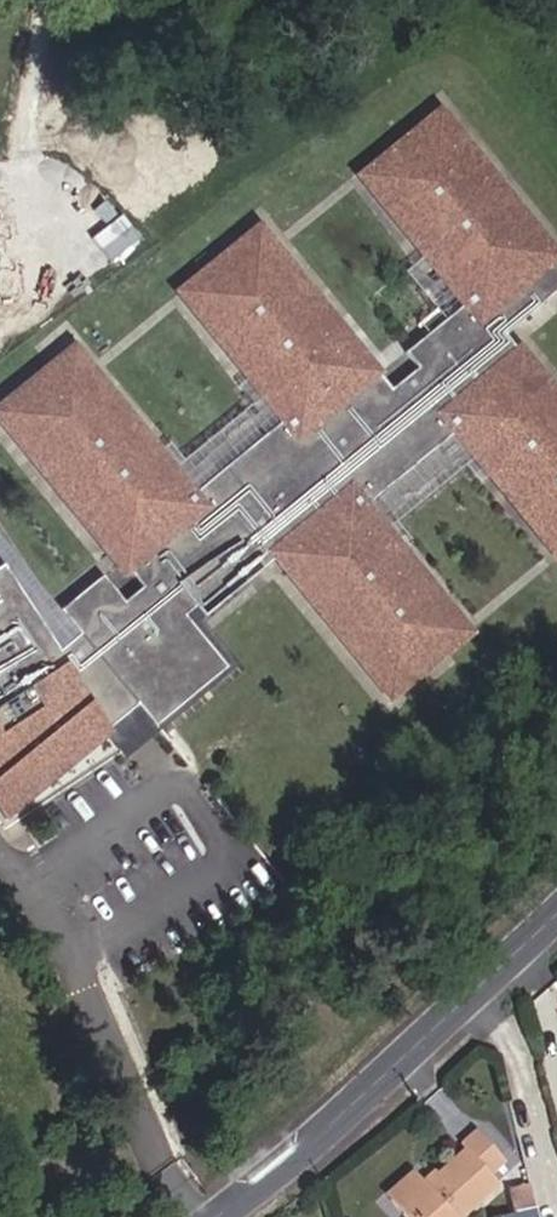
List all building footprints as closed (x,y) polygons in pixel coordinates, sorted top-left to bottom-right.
[(10,576),(0,583),(0,811),(6,820),(112,733),(114,732),(110,727),(137,705),(155,726),(227,668),(185,616),(195,607),(203,617),(276,558),(390,698),(436,662),(425,648),(459,622),(366,504),(454,432),(551,546),(556,541),(556,395),(517,346),(514,348),(503,335),(556,291),(556,266),(556,265),(556,263),(556,257),(439,113),(394,149),(401,158),(368,185),(465,303),(403,353),(416,368),(390,389),(257,229),(212,266),(222,278),(189,305),(283,421),(191,496),(97,381),(64,407),(38,375),(0,406),(0,420),(127,576),(130,573),(142,588),(123,602),(102,576),(60,611),(79,634),(60,651),(10,576)] [(368,185),(401,158),(394,149),(361,176),(368,185)] [(189,305),(222,278),(212,266),(179,293),(189,305)] [(97,381),(70,348),(38,375),(64,407),(97,381)] [(10,576),(4,565),(0,568),(0,583),(10,576)] [(436,662),(468,635),(459,622),(425,648),(436,662)] [(155,726),(137,705),(110,727),(114,732),(112,733),(126,750),(155,726)] [(477,1131),(461,1146),(465,1150),(434,1178),(436,1180),(427,1188),(425,1186),(417,1177),(390,1201),(404,1216),(409,1216),(411,1216),(412,1216),(460,1216),(497,1183),(489,1174),(503,1160),(477,1131)] [(427,1188),(436,1180),(434,1178),(425,1186),(427,1188)] [(534,1209),(528,1184),(509,1189),(515,1213),(534,1209)]
